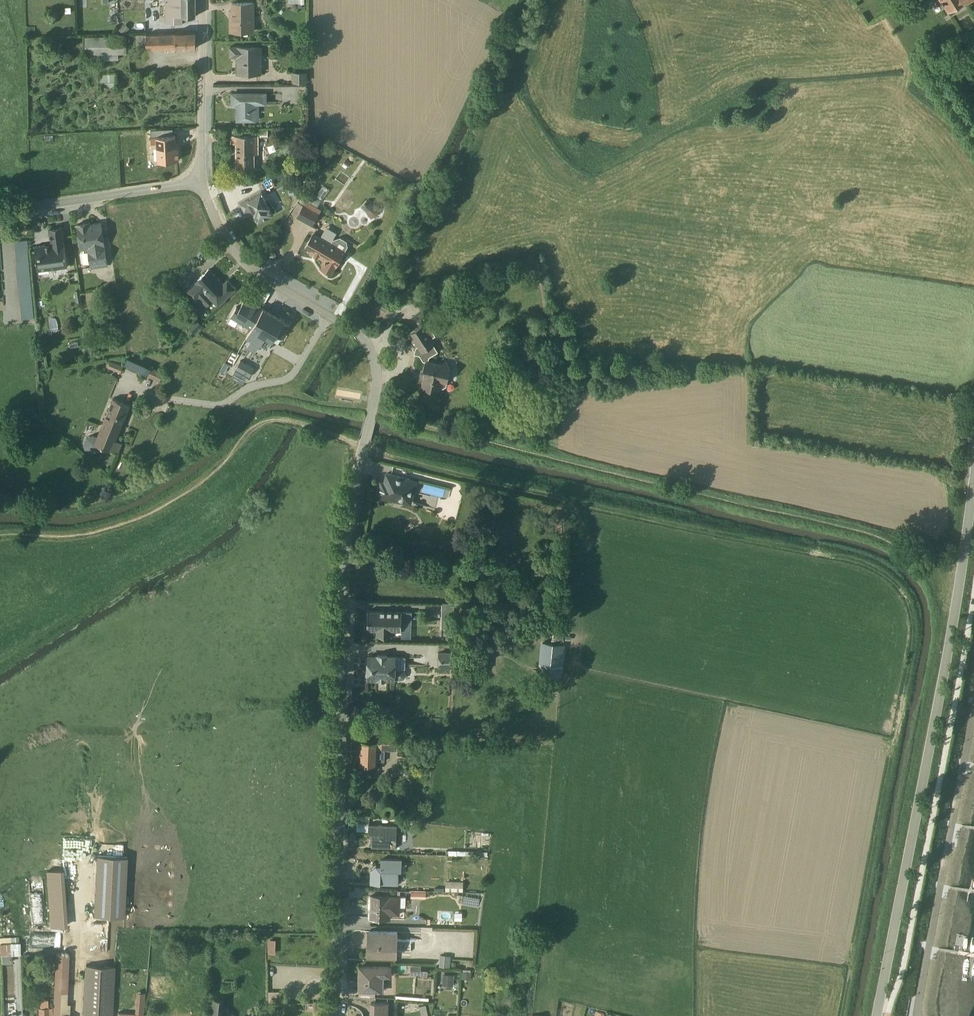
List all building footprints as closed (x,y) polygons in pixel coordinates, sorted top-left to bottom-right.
[(167,24),(182,24),(182,17),(195,16),(195,0),(164,0),(164,22),(167,24)] [(972,0),(939,0),(947,13),(965,1),(967,3),(972,0)] [(229,20),(230,31),(254,31),(253,3),(231,3),(231,20),(229,20)] [(129,29),(125,24),(118,29),(123,35),(129,29)] [(964,37),(973,54),(973,31),(964,37)] [(176,48),(195,48),(195,32),(135,34),(136,47),(146,47),(146,49),(175,48),(176,48)] [(125,35),(84,37),(85,55),(126,54),(125,35)] [(261,47),(230,47),(230,57),(237,57),(237,74),(261,73),(261,47)] [(306,81),(306,71),(292,70),(292,81),(306,81)] [(116,86),(115,74),(99,74),(100,87),(116,86)] [(279,102),(281,95),(266,94),(231,94),(231,104),(236,104),(236,121),(256,121),(256,120),(259,121),(258,106),(259,105),(266,105),(266,102),(279,102)] [(267,137),(267,130),(232,130),(231,135),(230,135),(230,144),(235,144),(235,170),(254,170),(254,154),(257,154),(258,135),(259,135),(259,137),(267,137)] [(89,133),(90,140),(101,139),(100,132),(89,133)] [(158,134),(155,134),(149,135),(151,159),(158,159),(174,158),(173,141),(159,142),(158,134)] [(296,177),(284,179),(288,195),(300,192),(296,177)] [(322,186),(316,195),(321,199),(328,190),(322,186)] [(239,204),(244,212),(251,208),(254,214),(253,215),(257,222),(273,214),(272,213),(275,211),(268,198),(265,200),(260,192),(239,204)] [(311,226),(321,210),(317,207),(319,204),(312,200),(310,203),(305,201),(302,205),(297,202),(291,213),(296,216),(295,217),(311,226)] [(366,200),(360,207),(366,212),(368,216),(372,217),(377,216),(378,211),(376,206),(371,205),(366,200)] [(86,249),(90,269),(107,266),(100,223),(90,224),(89,222),(76,224),(80,250),(86,249)] [(34,246),(38,271),(67,267),(62,227),(48,228),(50,244),(34,246)] [(336,264),(340,267),(344,260),(340,258),(345,251),(344,251),(347,246),(346,241),(339,237),(332,240),(330,243),(313,233),(304,249),(324,261),(320,268),(331,274),(336,264)] [(28,238),(14,239),(20,317),(33,317),(28,238)] [(216,305),(234,288),(227,280),(223,284),(208,269),(184,292),(194,302),(198,299),(205,307),(212,301),(216,305)] [(263,308),(263,307),(245,297),(239,308),(236,306),(230,316),(251,328),(246,337),(267,349),(269,347),(276,334),(281,337),(289,324),(283,321),(284,319),(280,317),(279,318),(263,309),(263,308)] [(419,356),(422,361),(424,362),(422,368),(420,370),(419,373),(422,374),(424,378),(421,385),(422,388),(429,389),(429,392),(431,395),(435,396),(437,394),(438,389),(441,388),(442,388),(445,386),(449,366),(445,361),(443,363),(428,360),(428,357),(437,352),(431,340),(431,338),(435,336),(430,327),(426,329),(423,329),(421,325),(410,332),(413,338),(412,339),(411,341),(415,347),(414,352),(416,353),(415,355),(419,356)] [(127,358),(124,366),(159,381),(166,384),(170,376),(167,374),(168,371),(163,369),(161,373),(127,358)] [(107,359),(104,366),(117,371),(120,364),(107,359)] [(85,450),(90,453),(98,451),(100,446),(118,453),(122,443),(115,440),(130,405),(112,398),(96,436),(92,435),(85,438),(83,445),(85,450)] [(381,477),(377,493),(400,498),(401,497),(411,500),(417,476),(386,469),(384,477),(381,477)] [(401,616),(411,616),(411,607),(368,606),(367,625),(376,625),(376,630),(395,630),(395,626),(401,626),(401,616)] [(438,645),(438,660),(456,661),(456,645),(438,645)] [(368,651),(368,663),(367,664),(366,670),(368,671),(368,673),(377,673),(377,676),(386,677),(386,674),(401,674),(403,673),(405,671),(406,667),(403,664),(401,664),(401,652),(395,652),(395,650),(388,650),(388,649),(376,649),(376,651),(368,651)] [(361,735),(360,758),(377,759),(377,756),(384,756),(384,744),(397,744),(397,730),(378,729),(377,735),(361,735)] [(397,818),(369,817),(369,826),(373,826),(372,839),(396,840),(397,818)] [(75,864),(74,831),(62,831),(63,865),(75,864)] [(125,851),(95,850),(92,909),(122,910),(125,851)] [(371,862),(371,875),(398,876),(398,862),(401,862),(402,852),(381,852),(381,858),(371,862)] [(62,889),(60,865),(46,866),(50,922),(65,921),(63,889),(62,889)] [(446,873),(446,883),(465,883),(465,881),(463,881),(463,877),(465,876),(465,874),(463,874),(463,873),(446,873)] [(370,888),(370,910),(391,911),(391,907),(400,907),(400,898),(405,898),(406,889),(370,888)] [(479,896),(479,888),(464,888),(464,896),(479,896)] [(398,924),(369,923),(369,947),(397,947),(398,924)] [(440,947),(439,958),(450,959),(451,948),(440,947)] [(68,948),(54,948),(51,1015),(71,1015),(72,1011),(68,1010),(68,998),(65,997),(68,948)] [(421,958),(411,958),(410,967),(427,968),(428,963),(421,963),(421,958)] [(113,961),(83,959),(80,1015),(110,1015),(113,961)] [(360,959),(359,983),(384,983),(384,969),(391,969),(392,959),(360,959)] [(462,964),(462,971),(471,972),(472,965),(470,965),(471,962),(463,961),(463,964),(462,964)] [(443,967),(442,977),(453,978),(454,968),(443,967)] [(151,991),(170,991),(170,972),(151,972),(151,991)] [(572,992),(570,1009),(578,1010),(577,1015),(605,1015),(607,996),(598,995),(600,984),(584,982),(583,993),(572,992)] [(223,984),(211,984),(210,992),(208,1015),(234,1015),(235,1007),(224,1006),(225,993),(223,992),(223,984)] [(143,986),(134,986),(132,1006),(116,1006),(115,1015),(140,1015),(143,986)] [(195,1015),(203,1015),(204,995),(196,994),(195,1015)] [(383,1013),(388,1013),(388,995),(370,994),(369,1012),(359,1012),(359,1015),(383,1015),(383,1013)] [(429,1012),(426,998),(419,999),(422,1013),(429,1012)] [(47,1001),(37,1002),(38,1015),(47,1014),(47,1001)] [(432,1015),(445,1015),(446,1008),(433,1007),(432,1015)]
